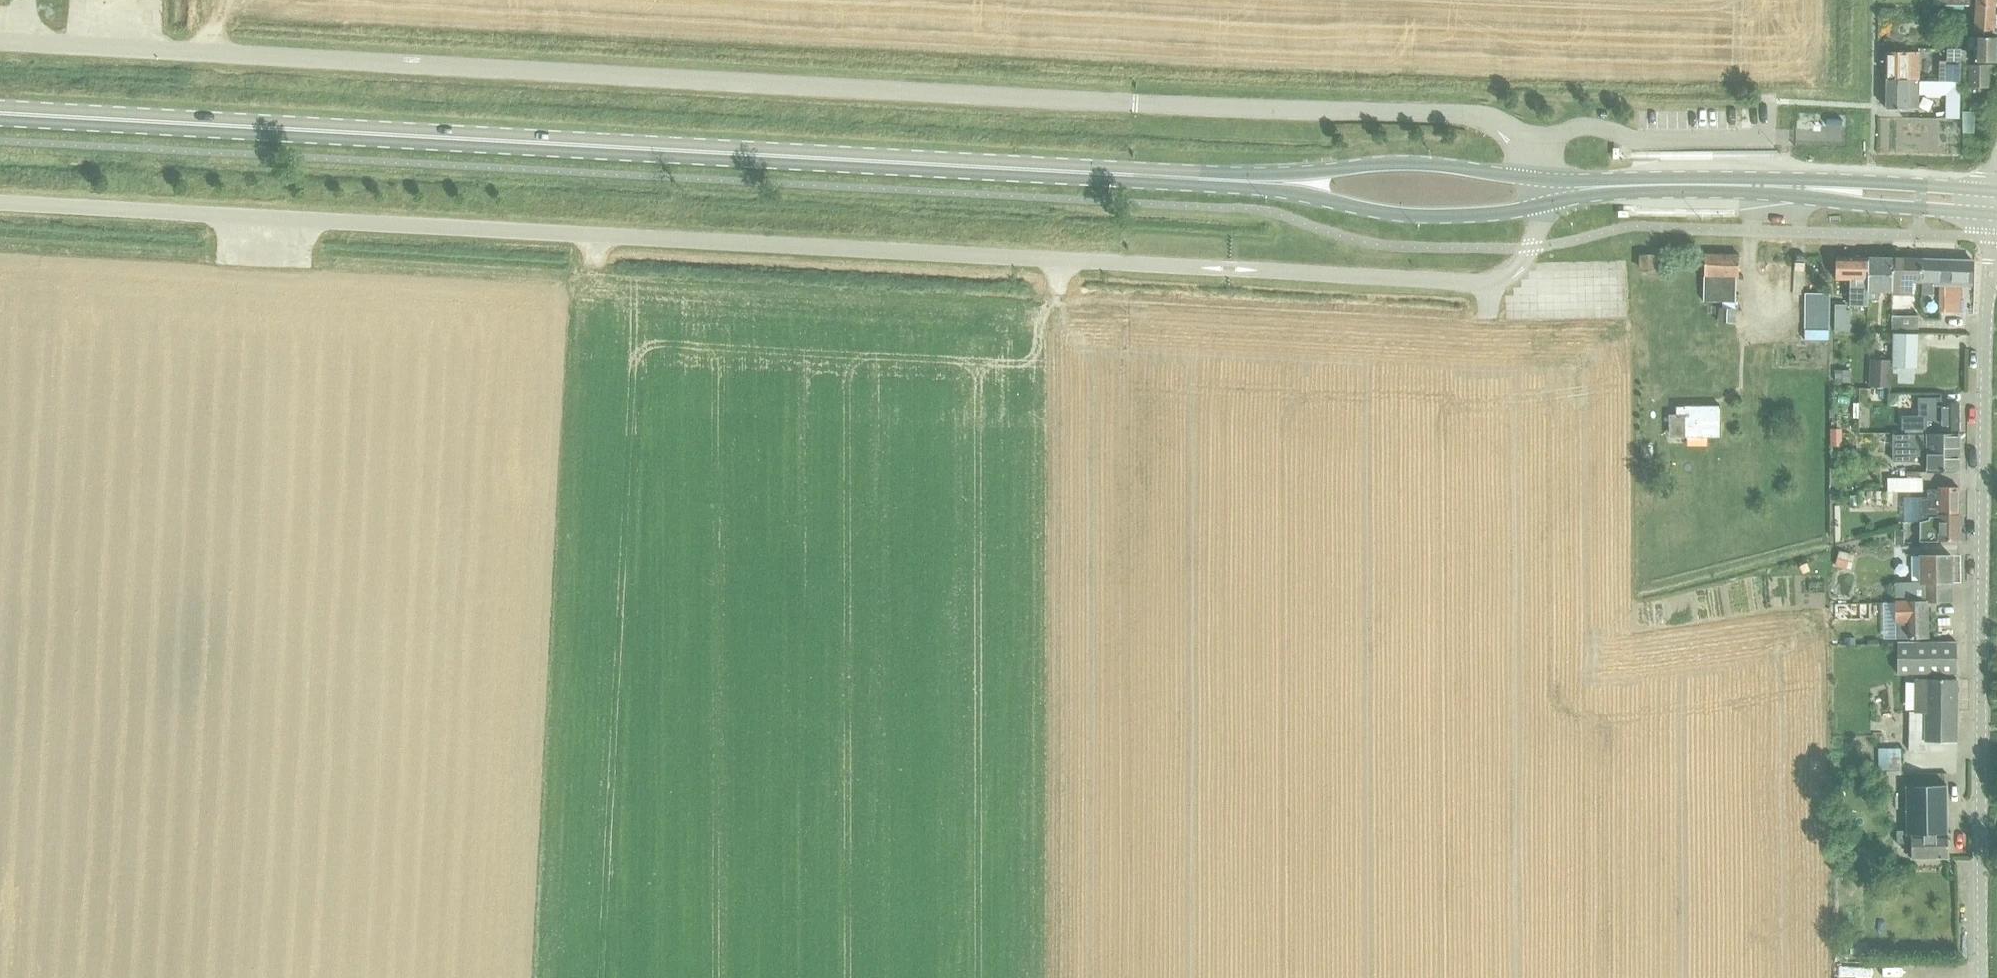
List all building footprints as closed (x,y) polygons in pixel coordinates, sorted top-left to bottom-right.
[(1993,34),(1996,0),(1933,0),(1933,4),(1976,5),(1975,32),(1993,34)] [(1937,35),(1936,44),(1953,44),(1954,35),(1937,35)] [(1977,37),(1977,40),(1976,59),(1975,59),(1975,61),(1996,62),(1996,37),(1977,37)] [(1886,80),(1887,80),(1919,80),(1919,52),(1887,52),(1886,80)] [(1947,54),(1947,62),(1946,81),(1959,82),(1960,55),(1947,54)] [(1970,65),(1970,88),(1990,88),(1990,65),(1970,65)] [(1919,80),(1887,80),(1887,109),(1919,109),(1919,94),(1925,94),(1927,97),(1939,98),(1943,95),(1946,95),(1946,117),(1961,118),(1961,82),(1959,82),(1946,81),(1919,80)] [(1964,133),(1973,133),(1974,112),(1963,111),(1964,133)] [(1739,277),(1740,255),(1705,254),(1704,281),(1704,301),(1723,302),(1723,309),(1720,309),(1719,322),(1735,323),(1735,302),(1736,302),(1736,277),(1739,277)] [(1641,269),(1656,269),(1656,257),(1641,256),(1641,269)] [(1850,305),(1868,306),(1868,300),(1868,258),(1836,257),(1836,280),(1850,280),(1850,305)] [(1879,291),(1892,292),(1893,258),(1868,258),(1868,300),(1879,300),(1879,291)] [(1913,281),(1922,281),(1922,259),(1893,258),(1892,292),(1892,294),(1912,294),(1913,281)] [(1922,259),(1922,281),(1934,281),(1934,285),(1944,285),(1944,312),(1960,313),(1961,286),(1972,286),(1973,260),(1922,259)] [(1805,329),(1829,330),(1830,294),(1805,293),(1805,329)] [(1835,331),(1850,331),(1850,310),(1846,310),(1846,305),(1835,305),(1835,331)] [(1892,329),(1918,329),(1918,316),(1892,316),(1892,329)] [(1894,333),(1893,367),(1917,368),(1918,334),(1894,333)] [(1873,388),(1876,388),(1891,389),(1892,375),(1892,364),(1892,360),(1874,359),(1874,374),(1873,388)] [(1917,416),(1901,416),(1901,430),(1940,430),(1940,434),(1959,434),(1959,403),(1941,403),(1941,398),(1917,398),(1917,416)] [(1676,406),(1676,438),(1721,437),(1721,405),(1685,406),(1676,406)] [(1904,434),(1893,434),(1893,461),(1912,461),(1912,455),(1927,455),(1927,472),(1960,472),(1960,434),(1959,434),(1940,434),(1904,434)] [(1907,478),(1888,478),(1889,491),(1923,491),(1923,478),(1919,478),(1919,472),(1907,472),(1907,478)] [(1928,498),(1920,498),(1920,521),(1929,519),(1929,517),(1936,516),(1936,515),(1939,515),(1959,515),(1959,487),(1939,487),(1939,490),(1928,490),(1928,498)] [(1929,519),(1920,521),(1920,541),(1958,541),(1959,515),(1939,515),(1936,515),(1936,516),(1929,517),(1929,519)] [(1841,551),(1838,565),(1854,569),(1858,554),(1841,551)] [(1895,583),(1895,602),(1928,601),(1952,602),(1951,555),(1920,555),(1920,556),(1912,556),(1913,582),(1895,583)] [(1928,601),(1895,602),(1896,621),(1896,639),(1909,639),(1929,638),(1928,601)] [(1873,602),(1836,603),(1836,617),(1873,616),(1873,602)] [(1898,642),(1897,673),(1957,673),(1957,642),(1898,642)] [(1910,692),(1910,713),(1916,713),(1915,732),(1926,732),(1926,741),(1957,741),(1958,679),(1926,679),(1926,692),(1910,692)] [(1897,830),(1898,843),(1912,843),(1912,858),(1949,858),(1947,785),(1944,785),(1944,786),(1909,786),(1909,785),(1906,785),(1907,830),(1897,830)]
